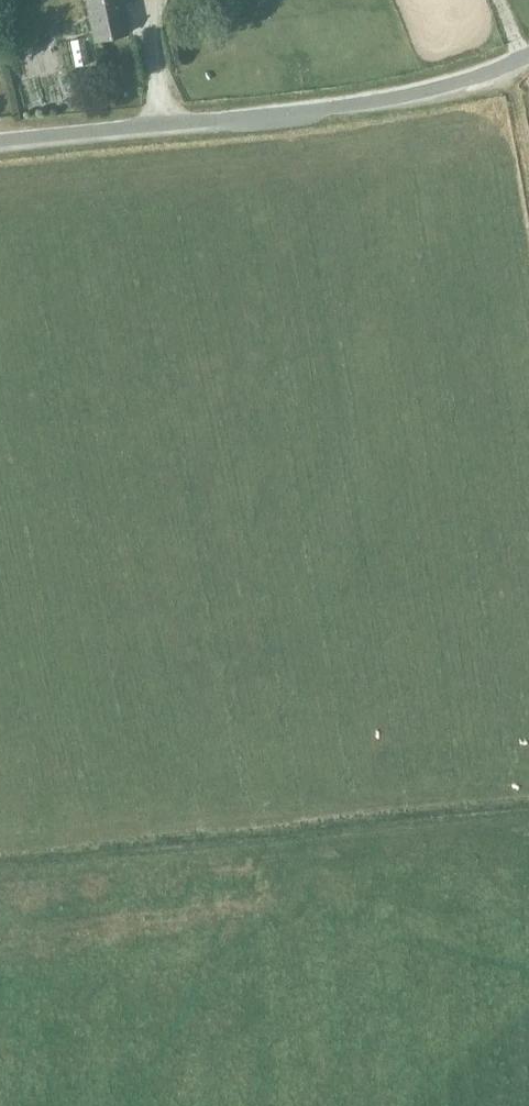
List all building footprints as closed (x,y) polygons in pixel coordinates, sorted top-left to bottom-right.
[(95,41),(128,34),(121,0),(86,0),(95,41)]
